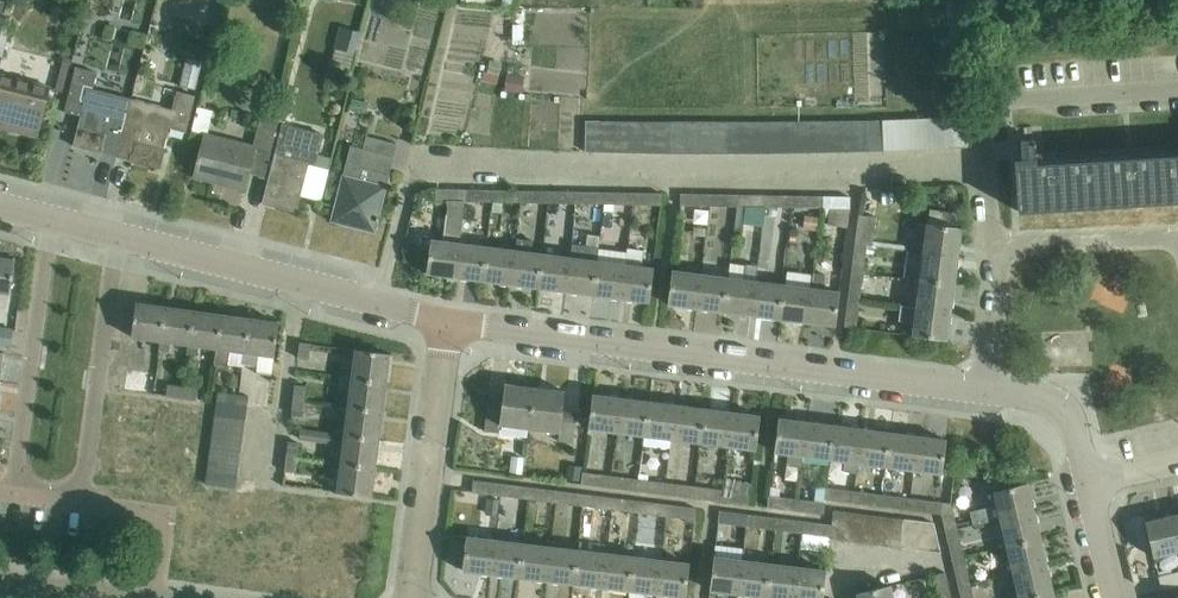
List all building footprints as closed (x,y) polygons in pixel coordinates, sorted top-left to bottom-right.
[(202,78),(209,50),(194,46),(187,74),(202,78)] [(115,157),(117,157),(131,99),(93,90),(98,73),(76,68),(65,112),(81,116),(74,146),(102,153),(103,150),(116,153),(115,157)] [(38,137),(51,88),(0,75),(0,128),(38,137)] [(131,99),(117,157),(160,168),(170,128),(187,133),(196,96),(178,91),(173,110),(131,99)] [(217,114),(221,99),(206,95),(202,110),(217,114)] [(967,116),(881,120),(883,150),(969,146),(967,116)] [(249,172),(259,175),(273,122),(261,119),(254,148),(205,135),(195,177),(244,189),(249,172)] [(881,120),(867,121),(868,151),(883,150),(881,120)] [(853,121),(839,122),(840,152),(854,152),(853,121)] [(867,121),(853,121),(854,152),(868,151),(867,121)] [(259,175),(270,178),(263,204),(296,212),(301,195),(321,200),(329,169),(316,166),(316,165),(323,135),(273,122),(259,175)] [(586,152),(601,152),(601,122),(586,122),(586,152)] [(601,152),(614,153),(615,122),(601,122),(601,152)] [(614,153),(628,153),(629,123),(615,122),(614,153)] [(812,122),(798,123),(798,153),(812,153),(812,122)] [(825,122),(812,122),(812,153),(826,152),(825,122)] [(839,122),(825,122),(826,152),(840,152),(839,122)] [(628,153),(643,153),(643,123),(629,123),(628,153)] [(643,153),(657,154),(657,123),(643,123),(643,153)] [(657,154),(671,154),(671,124),(657,123),(657,154)] [(699,123),(685,124),(685,154),(699,154),(699,123)] [(713,123),(699,123),(699,154),(713,154),(713,123)] [(727,123),(713,123),(713,154),(727,154),(727,123)] [(741,123),(727,123),(727,154),(741,154),(741,123)] [(755,123),(741,123),(741,154),(755,154),(755,123)] [(769,123),(755,123),(755,154),(769,154),(769,123)] [(783,123),(769,123),(769,154),(783,154),(783,123)] [(798,123),(783,123),(783,154),(798,153),(798,123)] [(671,124),(671,154),(685,154),(685,124),(671,124)] [(332,221),(375,232),(397,144),(367,136),(363,149),(351,146),(332,221)] [(1019,212),(1177,202),(1177,157),(1056,164),(1055,158),(1035,160),(1034,139),(1021,140),(1022,161),(1016,161),(1019,212)] [(465,202),(465,191),(436,190),(435,203),(446,203),(448,208),(444,243),(431,241),(427,274),(455,278),(459,245),(464,218),(465,202)] [(465,191),(465,202),(490,203),(491,191),(465,191)] [(491,191),(490,203),(519,204),(519,192),(491,191)] [(547,192),(519,192),(519,204),(547,204),(547,192)] [(577,193),(547,192),(547,204),(576,205),(577,193)] [(604,193),(577,193),(576,205),(604,205),(604,193)] [(632,194),(604,193),(604,205),(632,206),(632,194)] [(661,194),(632,194),(632,206),(661,206),(661,194)] [(710,195),(680,195),(680,207),(710,207),(710,195)] [(737,196),(710,195),(710,207),(737,208),(737,196)] [(737,196),(737,208),(738,208),(734,237),(746,238),(748,225),(763,227),(765,208),(765,196),(737,196)] [(793,197),(765,196),(765,208),(793,209),(793,197)] [(821,197),(793,197),(793,209),(821,209),(821,197)] [(850,198),(821,197),(821,209),(830,210),(828,226),(847,229),(849,210),(850,198)] [(958,214),(930,210),(929,225),(915,223),(911,251),(924,253),(957,257),(960,229),(956,228),(958,214)] [(858,216),(855,244),(866,246),(872,247),(876,218),(858,216)] [(510,285),(537,288),(541,255),(532,254),(534,241),(518,239),(517,252),(514,252),(510,285)] [(565,292),(593,296),(597,262),(599,247),(573,244),(571,259),(569,259),(565,292)] [(863,273),(866,246),(855,244),(851,271),(863,273)] [(455,278),(482,281),(486,248),(459,245),(455,278)] [(795,273),(796,248),(780,247),(779,272),(795,273)] [(482,281),(510,285),(514,252),(486,248),(482,281)] [(625,266),(621,299),(649,303),(653,269),(642,268),(644,250),(627,248),(625,266)] [(907,251),(905,268),(921,270),(920,280),(953,285),(957,257),(924,253),(911,251),(907,251)] [(537,288),(565,292),(569,259),(541,255),(537,288)] [(11,294),(16,260),(0,258),(0,292),(11,294)] [(593,296),(621,299),(625,266),(597,262),(593,296)] [(728,279),(723,312),(751,316),(755,283),(757,268),(745,266),(743,281),(728,279)] [(851,271),(848,299),(859,301),(863,273),(851,271)] [(667,305),(696,309),(700,276),(672,272),(667,305)] [(810,290),(806,323),(834,327),(839,293),(824,292),(826,276),(813,275),(811,290),(810,290)] [(696,309),(723,312),(728,279),(700,276),(696,309)] [(916,308),(949,312),(953,285),(920,280),(916,307),(916,308)] [(751,316),(779,319),(783,286),(755,283),(751,316)] [(779,319),(806,323),(810,290),(783,286),(779,319)] [(856,329),(859,301),(848,299),(844,328),(856,329)] [(130,338),(159,342),(164,307),(135,303),(130,338)] [(949,312),(916,308),(916,307),(901,305),(899,320),(914,322),(912,336),(945,341),(949,312)] [(171,343),(187,345),(192,311),(164,307),(159,342),(160,342),(159,350),(170,352),(171,343)] [(199,347),(216,349),(221,315),(192,311),(187,345),(189,346),(188,354),(198,355),(199,347)] [(221,315),(216,349),(214,365),(227,367),(229,351),(244,353),(249,319),(221,315)] [(244,353),(242,365),(257,367),(259,355),(273,357),(278,323),(249,319),(244,353)] [(299,358),(310,359),(311,343),(300,342),(299,358)] [(352,379),(386,383),(390,354),(347,349),(346,359),(354,360),(352,377),(352,379)] [(272,404),(274,371),(257,370),(255,403),(272,404)] [(123,389),(151,393),(154,374),(125,371),(123,389)] [(348,407),(382,412),(386,383),(352,379),(352,377),(338,375),(337,389),(350,390),(348,407)] [(167,396),(180,397),(182,386),(168,384),(167,396)] [(296,385),(294,400),(305,401),(307,386),(296,385)] [(500,425),(529,429),(534,389),(504,385),(502,404),(488,402),(484,431),(499,433),(500,425)] [(182,386),(180,397),(197,400),(199,388),(182,386)] [(534,389),(529,429),(559,433),(558,441),(573,443),(577,413),(562,411),(564,393),(534,389)] [(206,485),(236,489),(248,397),(218,393),(206,485)] [(589,429),(617,433),(620,399),(593,396),(589,429)] [(617,433),(644,436),(648,403),(620,399),(617,433)] [(305,401),(294,400),(292,414),(304,416),(305,401)] [(643,445),(671,449),(671,440),(672,440),(676,406),(648,403),(644,436),(643,445)] [(672,440),(699,443),(704,410),(676,406),(672,440)] [(344,435),(378,440),(382,412),(348,407),(344,434),(344,435)] [(699,443),(727,447),(732,413),(704,410),(699,443)] [(732,413),(727,447),(755,450),(759,417),(732,413)] [(803,456),(802,456),(807,423),(779,419),(775,453),(789,454),(788,464),(802,466),(803,456)] [(803,456),(830,460),(835,426),(807,423),(802,456),(803,456)] [(830,460),(846,462),(844,470),(857,472),(858,463),(862,430),(835,426),(830,460)] [(344,435),(344,434),(302,428),(300,439),(343,445),(340,464),(375,468),(378,440),(344,435)] [(858,463),(886,467),(890,433),(862,430),(858,463)] [(886,467),(913,470),(918,437),(890,433),(886,467)] [(918,437),(913,470),(941,473),(946,440),(918,437)] [(288,441),(287,457),(298,459),(300,442),(288,441)] [(298,459),(287,457),(285,471),(296,473),(298,459)] [(375,468),(340,464),(337,493),(371,497),(375,468)] [(582,484),(611,487),(612,475),(583,472),(582,484)] [(611,487),(638,491),(639,479),(612,475),(611,487)] [(638,491),(665,494),(667,482),(639,479),(638,491)] [(473,492),(500,495),(502,483),(475,480),(473,492)] [(665,494),(692,498),(694,486),(667,482),(665,494)] [(500,495),(527,499),(528,486),(502,483),(500,495)] [(972,526),(1000,520),(1033,512),(1026,484),(994,492),(997,506),(969,513),(972,526)] [(527,499),(556,502),(557,490),(528,486),(527,499)] [(692,498),(720,501),(722,489),(694,486),(692,498)] [(796,510),(823,514),(827,487),(816,486),(815,500),(797,498),(796,510)] [(827,487),(825,499),(853,502),(854,491),(827,487)] [(722,489),(720,501),(749,505),(751,493),(722,489)] [(556,502),(582,505),(584,493),(557,490),(556,502)] [(853,502),(881,506),(883,494),(854,491),(853,502)] [(582,505),(610,509),(612,497),(584,493),(582,505)] [(881,506),(907,509),(909,497),(883,494),(881,506)] [(768,507),(796,510),(797,498),(770,495),(768,507)] [(610,509),(639,513),(641,500),(612,497),(610,509)] [(907,509),(936,513),(938,501),(909,497),(907,509)] [(639,513),(666,516),(667,504),(641,500),(639,513)] [(942,514),(947,533),(958,530),(952,503),(938,501),(936,513),(942,514)] [(667,504),(666,516),(696,520),(697,507),(667,504)] [(830,539),(844,541),(848,512),(833,510),(832,524),(830,539)] [(719,522),(747,526),(748,514),(721,511),(719,522)] [(844,541),(858,543),(862,513),(848,512),(844,541)] [(1000,520),(1007,548),(1039,540),(1033,512),(1000,520)] [(858,543),(872,544),(876,515),(862,513),(858,543)] [(747,526),(774,529),(775,517),(748,514),(747,526)] [(872,544),(886,546),(890,517),(876,515),(872,544)] [(1175,516),(1145,523),(1153,558),(1177,552),(1177,530),(1175,516)] [(774,529),(802,533),(803,521),(775,517),(774,529)] [(886,546),(901,548),(905,519),(890,517),(886,546)] [(905,519),(901,548),(941,553),(933,523),(905,519)] [(803,521),(802,533),(800,548),(828,552),(830,539),(832,524),(803,521)] [(947,533),(953,561),(965,558),(958,530),(947,533)] [(462,571),(491,574),(495,541),(466,538),(462,571)] [(1013,573),(1013,575),(1046,567),(1039,540),(1007,548),(1010,561),(1002,563),(1004,575),(1013,573)] [(491,574),(518,577),(521,544),(495,541),(491,574)] [(518,577),(546,581),(550,548),(521,544),(518,577)] [(710,591),(739,594),(743,560),(744,549),(716,546),(710,591)] [(546,581),(573,584),(577,551),(550,548),(546,581)] [(573,584),(602,587),(605,554),(577,551),(573,584)] [(602,587),(630,591),(634,558),(605,554),(602,587)] [(630,591),(656,594),(660,561),(634,558),(630,591)] [(953,561),(960,588),(971,585),(965,558),(953,561)] [(743,560),(739,594),(766,597),(770,564),(743,560)] [(660,561),(656,594),(686,597),(690,565),(660,561)] [(772,597),(795,597),(798,567),(770,564),(766,597),(772,597)] [(795,597),(823,597),(826,571),(798,567),(795,597)] [(1052,594),(1046,567),(1013,575),(1019,597),(1034,597),(1052,594)] [(940,597),(952,597),(946,572),(934,575),(940,597)] [(1158,576),(1162,591),(1177,587),(1177,572),(1158,576)] [(962,597),(974,597),(971,585),(960,588),(962,597)] [(858,597),(893,597),(890,586),(857,594),(858,597)]
